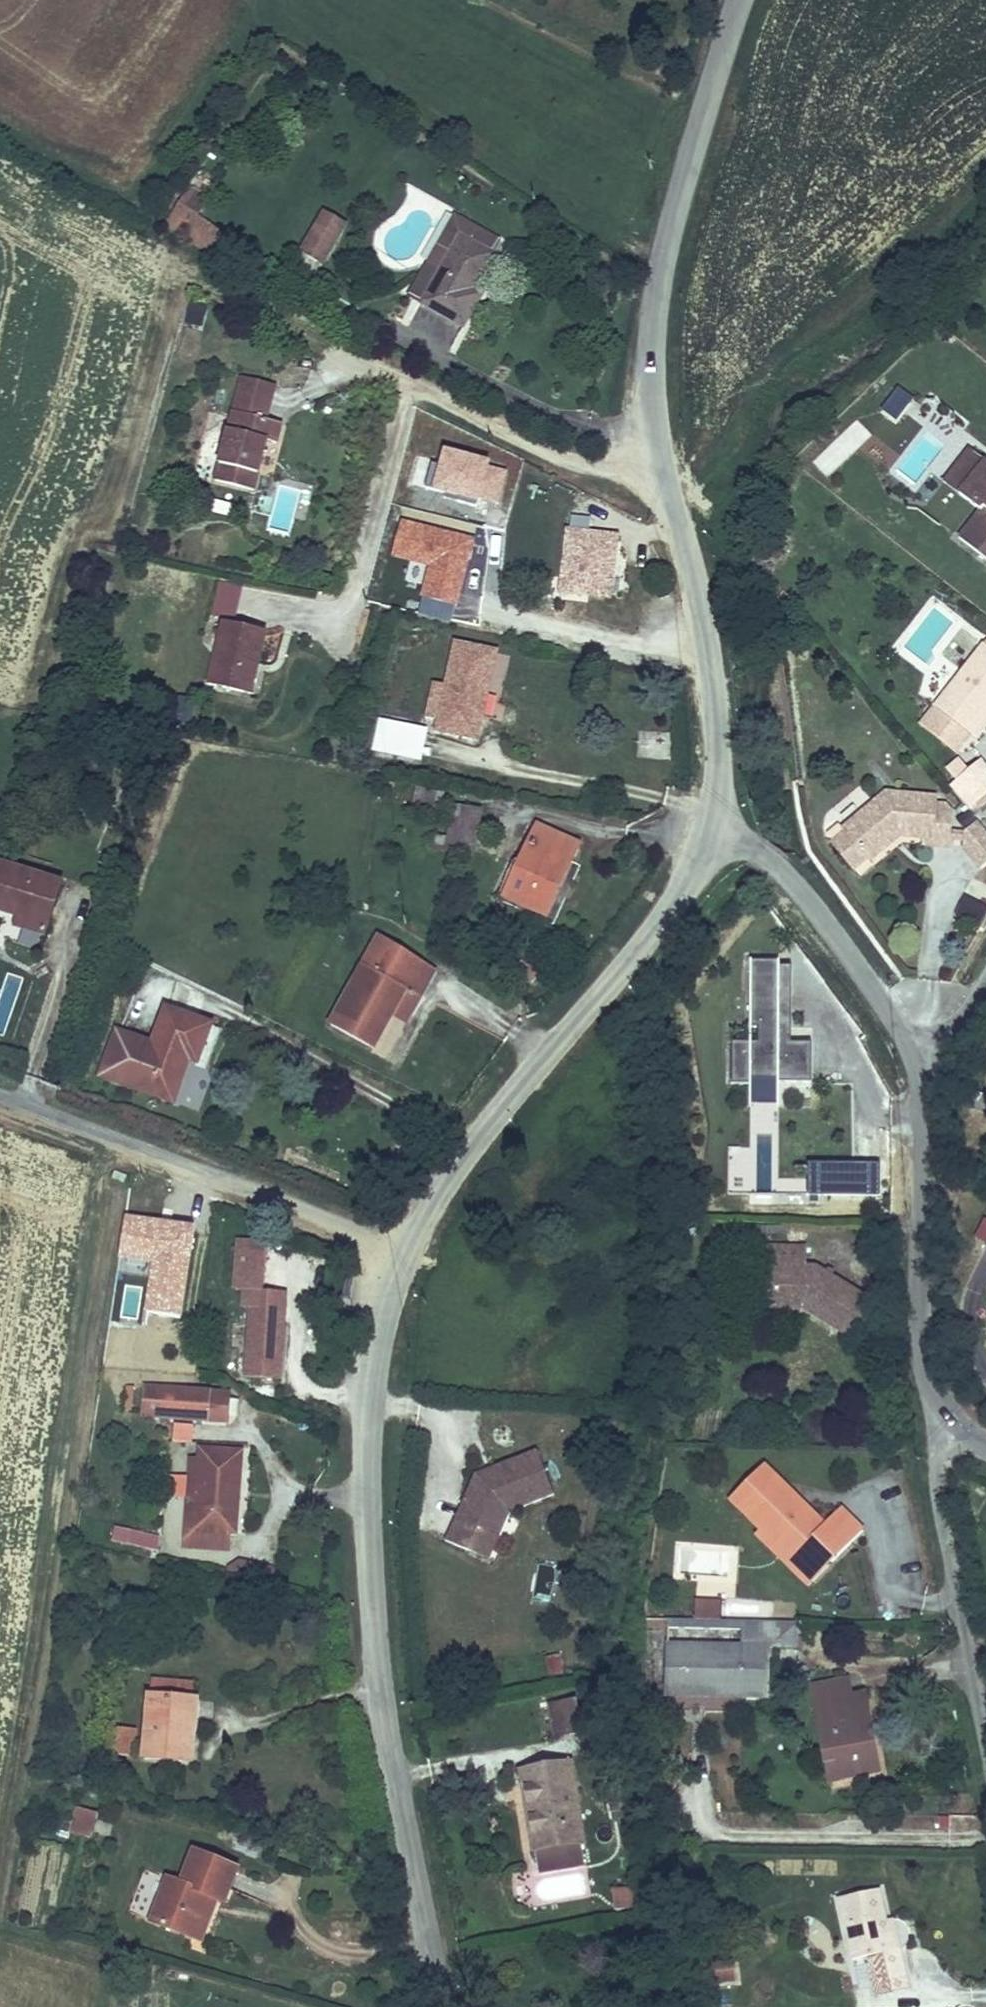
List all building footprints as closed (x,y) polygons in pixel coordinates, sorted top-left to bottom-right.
[(190,203),(173,235),(230,264),(245,238),(190,203)] [(354,222),(333,209),(310,252),(334,264),(354,222)] [(467,283),(486,247),(482,245),(490,233),(450,210),(434,237),(447,243),(417,296),(457,318),(475,287),(467,283)] [(265,384),(236,377),(214,466),(252,475),(257,455),(268,459),(279,409),(261,404),(265,384)] [(880,416),(900,426),(913,399),(893,389),(880,416)] [(493,467),(445,451),(430,495),(481,510),(493,467)] [(961,498),(985,464),(969,453),(944,486),(961,498)] [(985,464),(961,498),(971,505),(950,535),(985,560),(985,465),(985,464)] [(514,519),(527,472),(509,467),(496,514),(514,519)] [(582,511),(580,527),(605,530),(607,514),(582,511)] [(537,532),(540,522),(525,518),(523,529),(537,532)] [(477,543),(400,520),(392,557),(429,566),(420,602),(457,611),(477,543)] [(580,527),(575,527),(569,587),(616,592),(620,530),(605,530),(580,527)] [(234,621),(242,585),(219,580),(210,615),(234,621)] [(272,635),(229,624),(210,687),(254,699),(272,635)] [(484,714),(496,649),(455,640),(437,728),(471,734),(475,712),(484,714)] [(977,642),(931,705),(967,733),(970,735),(985,714),(985,648),(977,642)] [(953,752),(967,733),(931,705),(917,725),(953,752)] [(417,757),(422,728),(386,722),(381,750),(417,757)] [(949,786),(942,793),(965,818),(984,801),(962,776),(951,763),(939,774),(949,786)] [(962,776),(984,801),(985,799),(985,781),(974,767),(962,776)] [(436,817),(441,795),(416,789),(410,810),(436,817)] [(921,854),(945,855),(947,822),(939,812),(927,811),(927,801),(875,798),(831,831),(834,835),(819,848),(844,882),(859,870),(861,873),(894,845),(917,846),(921,854)] [(478,851),(481,809),(448,807),(445,849),(478,851)] [(964,837),(947,822),(945,855),(962,854),(964,837)] [(572,846),(531,823),(492,892),(531,914),(572,846)] [(985,864),(985,842),(973,827),(964,837),(962,854),(977,871),(985,864)] [(7,870),(0,888),(0,912),(35,927),(34,936),(56,943),(75,899),(7,870)] [(979,929),(985,916),(985,908),(967,898),(957,917),(979,929)] [(376,969),(390,941),(379,935),(365,965),(376,969)] [(439,966),(390,941),(376,969),(406,985),(427,995),(439,966)] [(780,961),(750,961),(750,1042),(732,1042),(732,1086),(814,1087),(814,1043),(792,1043),(793,966),(781,966),(780,961)] [(406,985),(376,969),(365,965),(338,1027),(379,1047),(406,985)] [(210,1076),(227,1036),(179,1018),(149,1100),(183,1113),(200,1073),(210,1076)] [(881,1197),(881,1164),(809,1166),(810,1199),(881,1197)] [(978,1219),(970,1240),(985,1246),(985,1222),(978,1219)] [(243,1264),(276,1268),(278,1244),(245,1240),(243,1264)] [(835,1348),(857,1312),(811,1283),(801,1283),(802,1263),(756,1262),(756,1282),(770,1283),(769,1324),(788,1325),(798,1325),(835,1348)] [(256,1328),(250,1377),(286,1379),(297,1292),(274,1290),(276,1268),(243,1264),(241,1285),(260,1287),(256,1328)] [(769,1324),(770,1283),(756,1282),(754,1324),(769,1324)] [(848,1356),(871,1320),(857,1312),(835,1348),(848,1356)] [(242,1375),(250,1377),(256,1328),(246,1328),(242,1375)] [(218,1392),(153,1384),(150,1416),(214,1423),(232,1425),(235,1393),(218,1392)] [(192,1444),(194,1428),(173,1425),(171,1441),(192,1444)] [(505,1495),(549,1480),(534,1435),(472,1456),(439,1521),(463,1533),(473,1514),(491,1524),(505,1496),(505,1495)] [(242,1535),(247,1452),(205,1449),(204,1460),(196,1460),(191,1548),(234,1552),(235,1535),(242,1535)] [(859,1516),(835,1493),(820,1510),(759,1452),(726,1486),(757,1515),(788,1545),(807,1526),(829,1547),(859,1516)] [(173,1476),(172,1499),(185,1499),(186,1477),(173,1476)] [(481,1542),(491,1524),(473,1514),(463,1533),(481,1542)] [(805,1572),(829,1547),(807,1526),(788,1545),(757,1515),(751,1521),(804,1571),(805,1572)] [(158,1548),(163,1532),(136,1525),(132,1541),(158,1548)] [(535,1564),(533,1601),(553,1602),(555,1565),(535,1564)] [(718,1608),(718,1589),(692,1588),(691,1607),(718,1608)] [(718,1608),(666,1607),(665,1630),(664,1648),(651,1647),(651,1665),(665,1665),(665,1685),(769,1687),(770,1660),(745,1659),(745,1633),(770,1633),(796,1633),(795,1608),(718,1608)] [(664,1648),(665,1630),(637,1631),(638,1685),(665,1685),(665,1665),(651,1665),(651,1647),(664,1648)] [(770,1660),(770,1633),(745,1633),(745,1659),(770,1660)] [(546,1677),(563,1676),(561,1655),(544,1657),(546,1677)] [(149,1763),(189,1765),(191,1737),(203,1736),(205,1704),(198,1703),(198,1682),(155,1678),(149,1763)] [(812,1712),(827,1793),(844,1790),(850,1814),(881,1809),(867,1723),(858,1724),(854,1704),(812,1712)] [(553,1747),(580,1742),(577,1717),(576,1710),(548,1715),(553,1747)] [(577,1717),(580,1742),(591,1740),(586,1715),(577,1717)] [(126,1759),(128,1739),(107,1737),(105,1757),(126,1759)] [(591,1852),(577,1777),(521,1786),(539,1882),(595,1871),(591,1852)] [(83,1834),(90,1807),(69,1803),(62,1829),(83,1834)] [(145,1921),(186,1936),(202,1894),(211,1898),(221,1900),(232,1868),(191,1852),(178,1884),(161,1879),(145,1921)] [(845,1947),(849,1972),(884,1967),(880,1940),(873,1940),(867,1912),(861,1879),(823,1886),(833,1946),(845,1947)] [(633,1890),(613,1890),(613,1912),(633,1911),(633,1890)] [(202,1894),(186,1936),(196,1939),(211,1898),(202,1894)] [(875,1912),(867,1912),(873,1940),(880,1940),(875,1912)] [(722,1968),(719,1948),(696,1950),(698,1971),(722,1968)] [(884,1967),(849,1972),(852,1991),(887,1985),(884,1967)]
